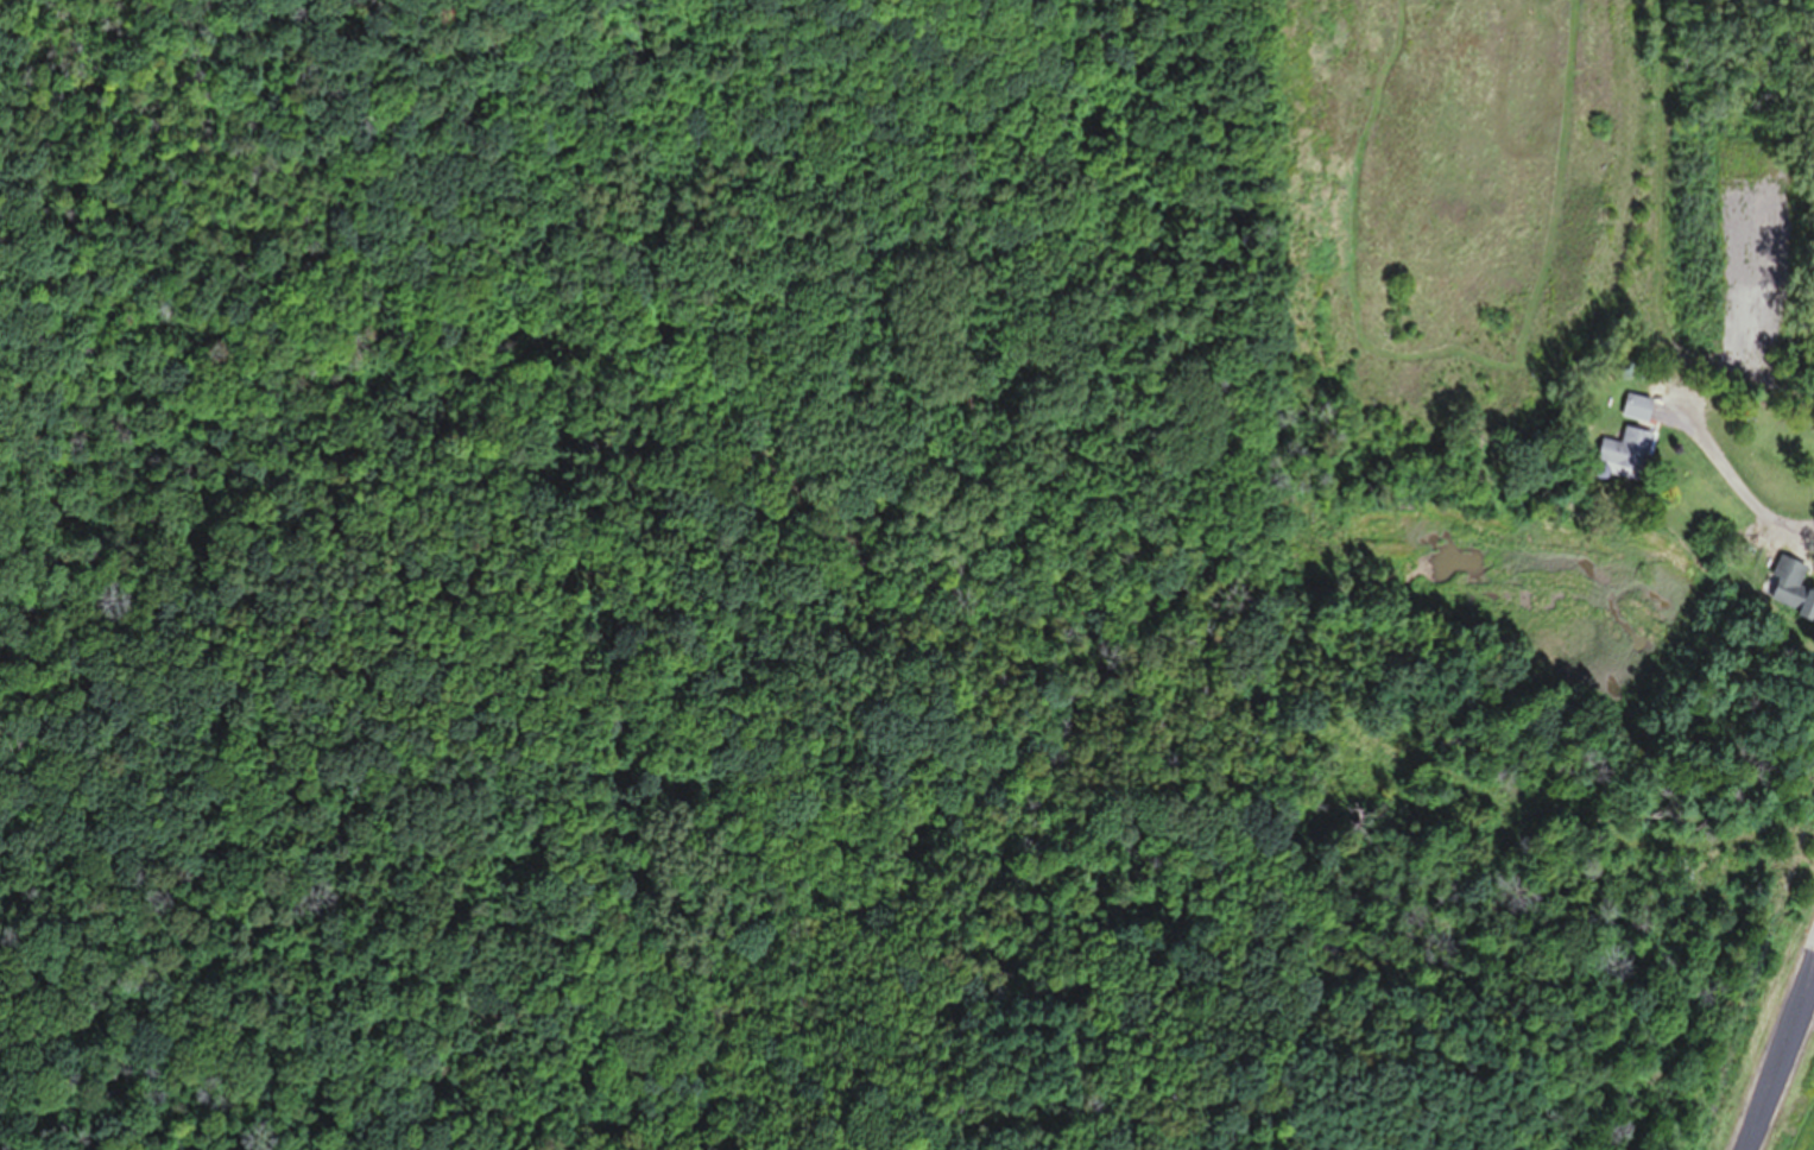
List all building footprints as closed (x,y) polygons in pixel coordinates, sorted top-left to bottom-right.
[(1653,406),(1628,398),(1620,420),(1644,429),(1653,406)] [(1600,444),(1593,477),(1639,487),(1650,438),(1624,432),(1620,448),(1600,444)] [(1778,561),(1770,582),(1776,584),(1768,604),(1796,615),(1794,622),(1813,629),(1813,596),(1798,591),(1806,571),(1778,561)]
